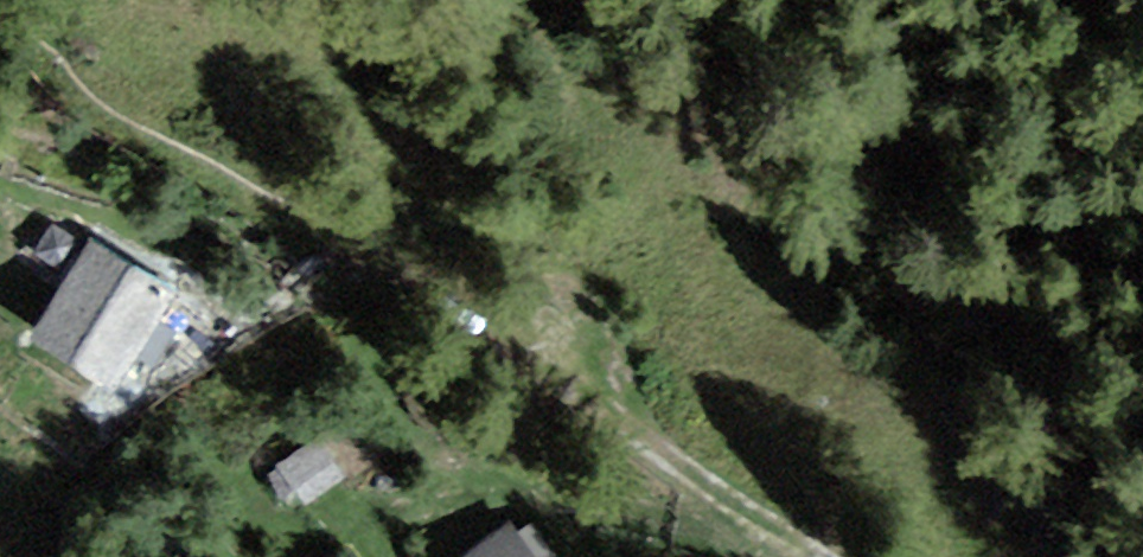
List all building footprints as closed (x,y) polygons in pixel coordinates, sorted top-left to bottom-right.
[(89,249),(33,344),(126,393),(173,298),(89,249)] [(504,533),(473,556),(526,556),(504,533)]
